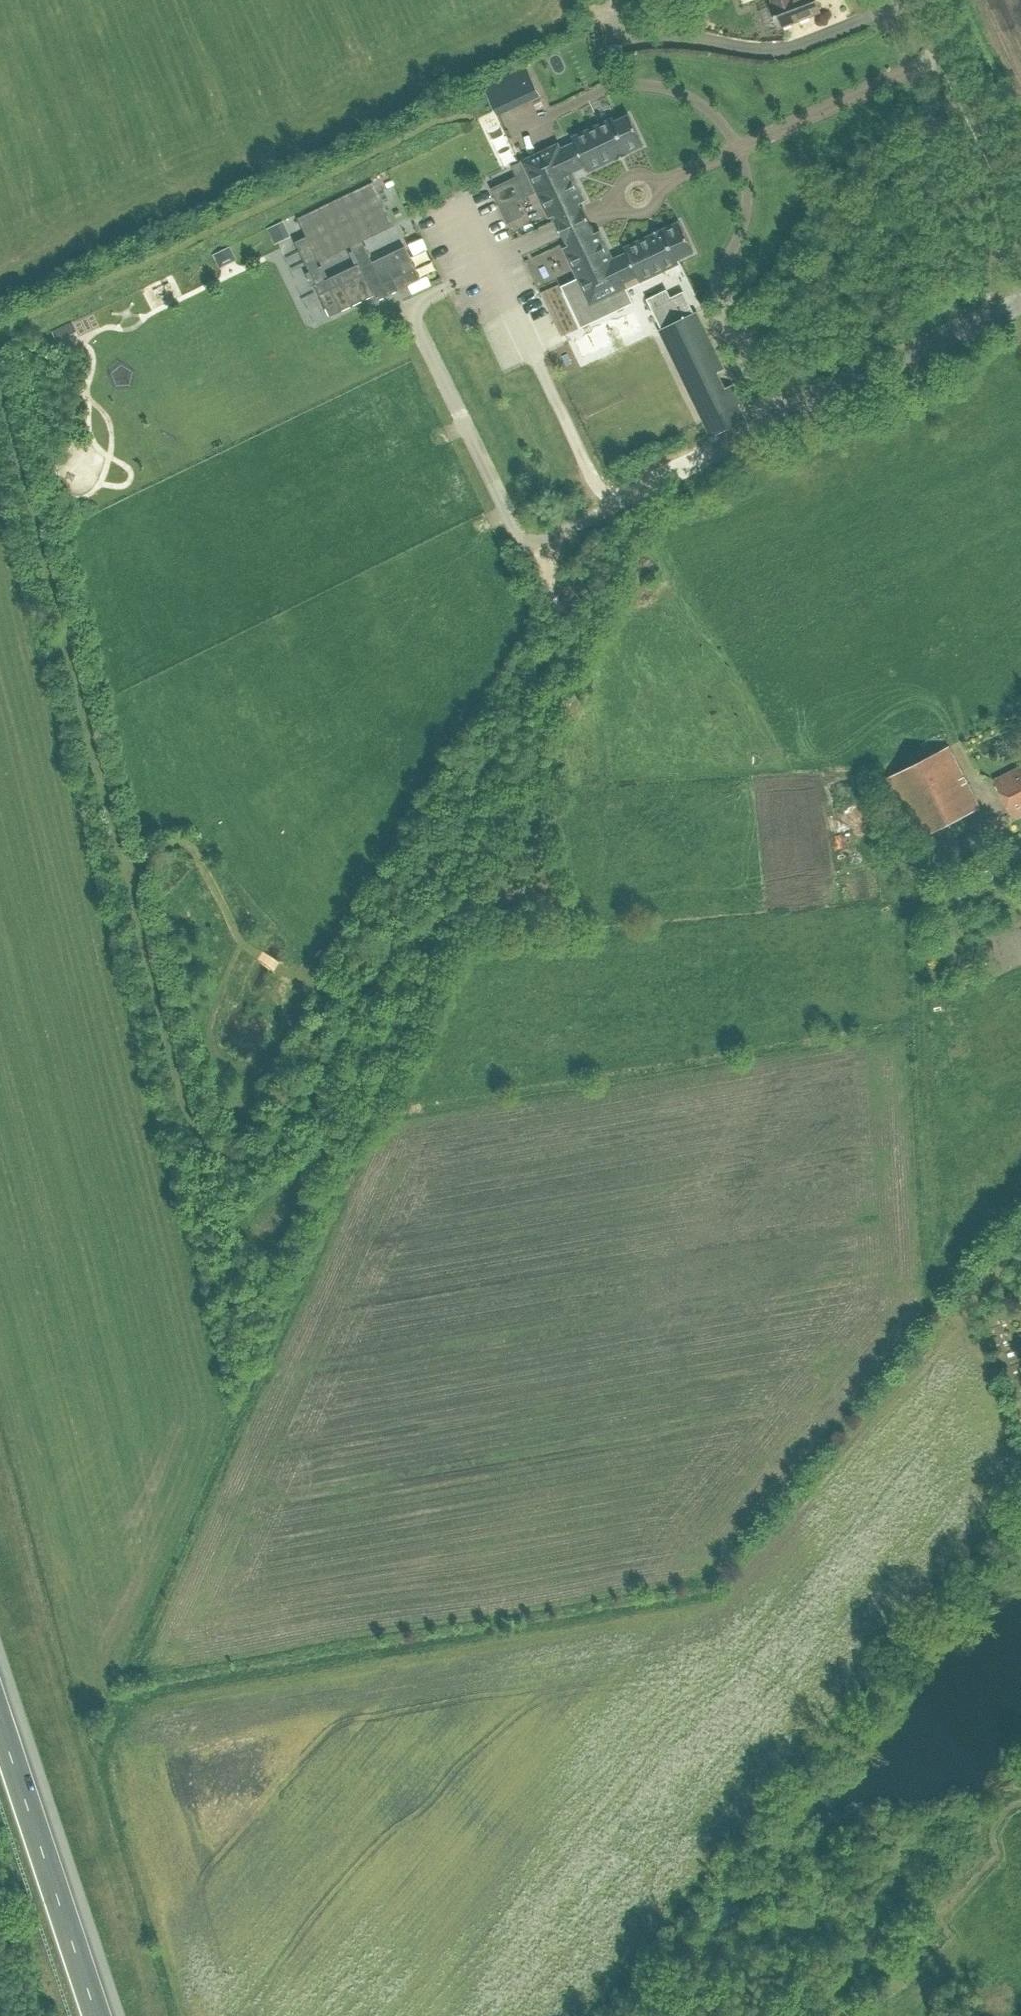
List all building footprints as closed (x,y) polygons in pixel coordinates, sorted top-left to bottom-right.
[(772,2),(770,3),(780,28),(814,15),(808,0),(772,0),(772,2)] [(526,99),(519,85),(533,79),(527,67),(484,87),(497,113),(526,99)] [(557,224),(585,210),(581,202),(585,200),(572,173),(586,166),(589,171),(616,159),(616,160),(628,154),(627,153),(644,145),(629,115),(614,122),(612,118),(573,137),(575,142),(561,149),(559,144),(522,161),(549,217),(553,215),(557,224)] [(372,182),(296,218),(317,261),(393,225),(372,182)] [(592,225),(564,238),(568,247),(564,249),(591,305),(627,288),(624,283),(638,276),(641,282),(679,264),(677,260),(694,252),(680,221),(662,230),(661,229),(650,234),(651,235),(625,247),(627,252),(613,259),(600,231),(596,233),(592,225)] [(276,229),(284,248),(296,243),(287,224),(276,229)] [(235,260),(228,247),(212,254),(219,267),(235,260)] [(739,405),(742,403),(733,387),(725,391),(717,375),(726,371),(716,350),(713,352),(694,313),(662,328),(681,367),(678,369),(704,422),(711,437),(746,420),(739,405)] [(982,807),(949,744),(887,777),(918,839),(982,807)] [(994,779),(1014,819),(1020,815),(1020,765),(994,779)] [(865,844),(864,832),(849,833),(849,845),(865,844)]
